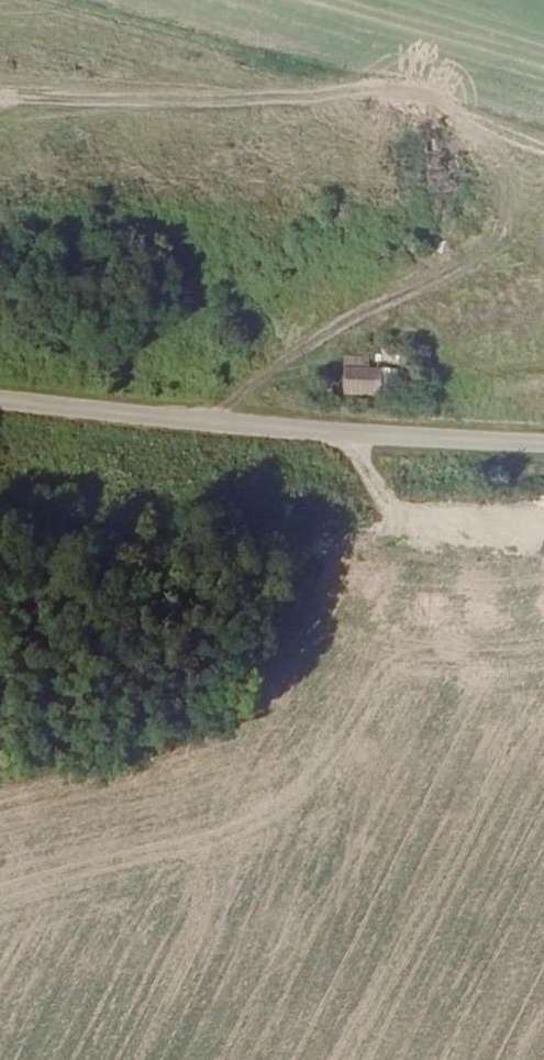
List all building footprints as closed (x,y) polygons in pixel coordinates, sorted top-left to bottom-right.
[(344,400),(382,399),(381,364),(344,365),(344,400)]
